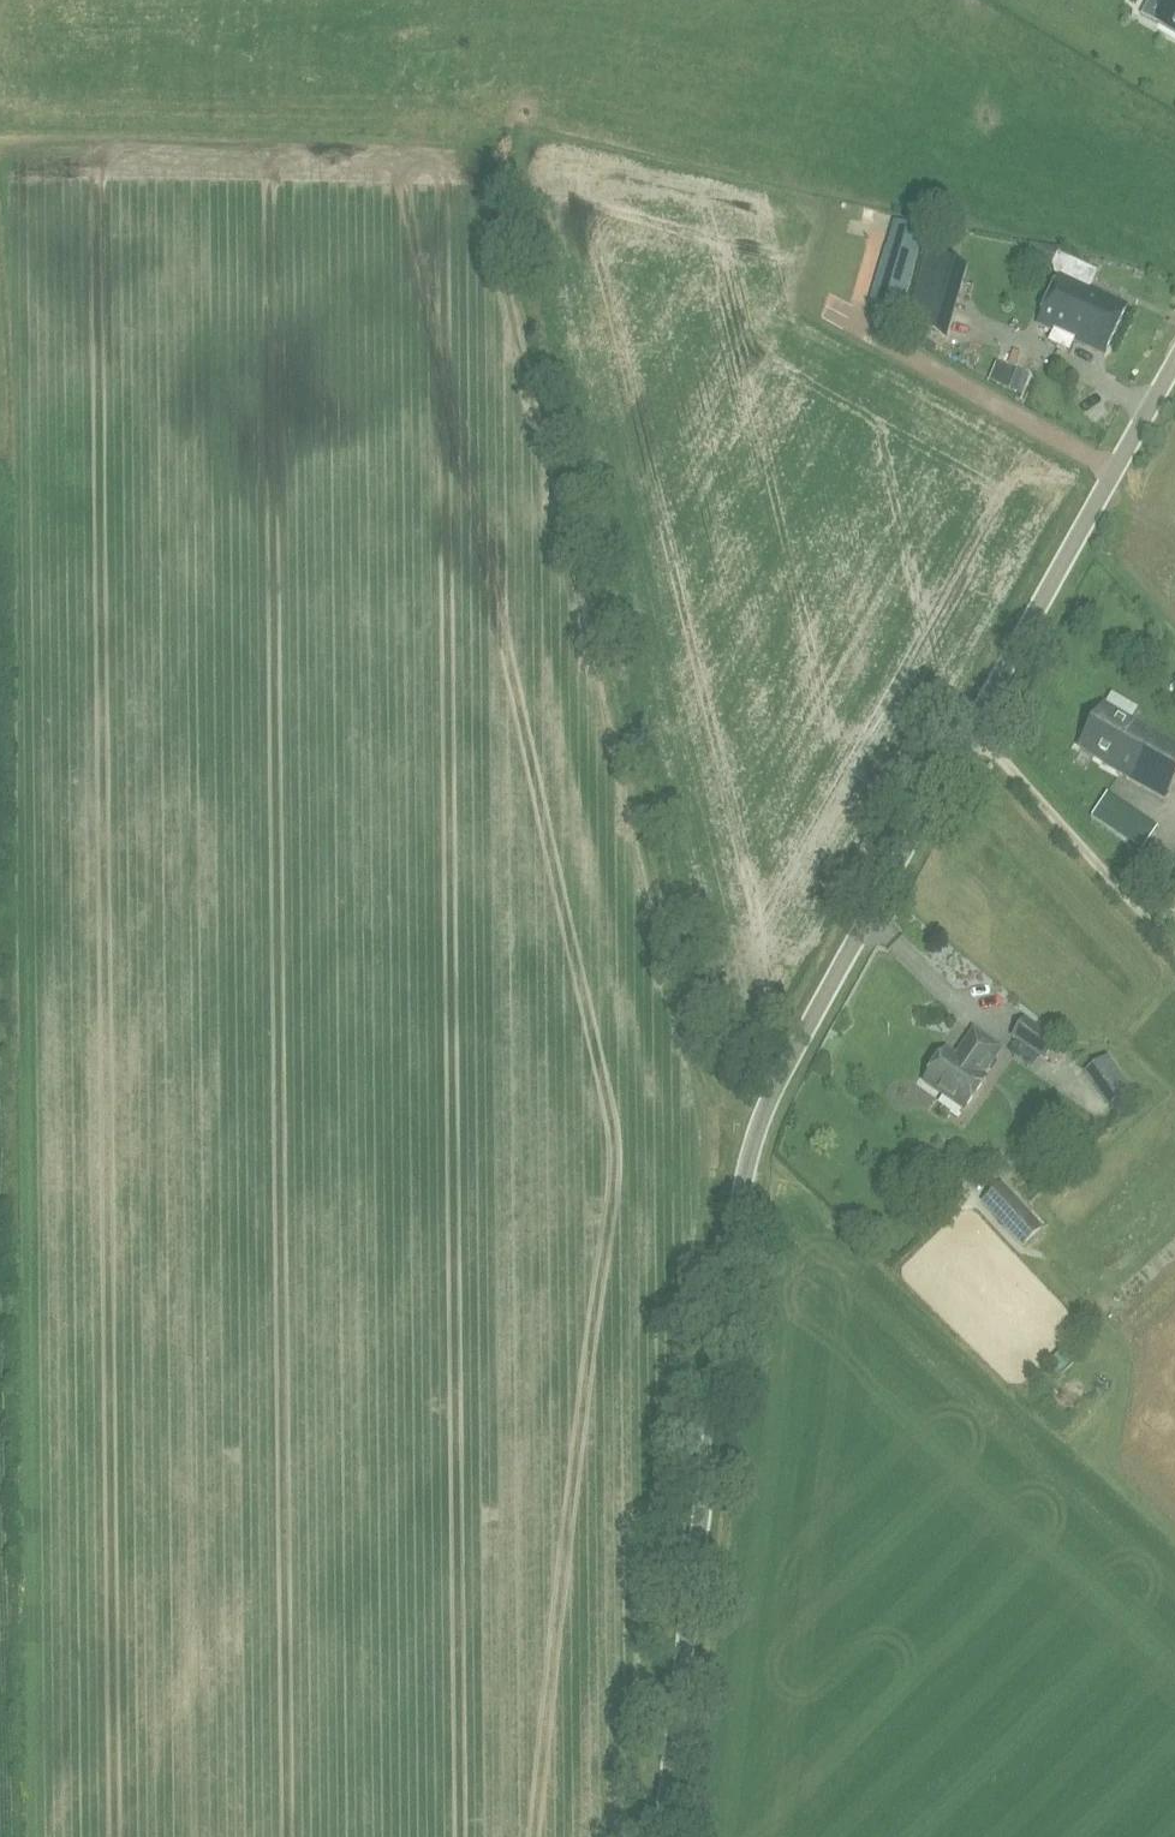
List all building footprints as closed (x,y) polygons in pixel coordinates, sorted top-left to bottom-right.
[(1174,32),(1174,0),(1170,0),(1158,22),(1174,32)] [(859,311),(896,322),(916,253),(880,242),(859,311)] [(941,335),(961,265),(928,255),(908,326),(941,335)] [(1097,271),(1068,258),(1061,255),(1059,261),(1051,258),(1049,262),(1063,269),(1038,325),(1063,336),(1060,343),(1067,347),(1071,339),(1106,355),(1129,305),(1090,288),(1097,271)] [(1115,688),(1110,698),(1136,712),(1141,702),(1115,688)] [(1174,781),(1174,746),(1104,706),(1081,746),(1167,796),(1174,781)] [(1145,820),(1107,794),(1093,814),(1131,841),(1145,820)] [(1045,1059),(1058,1040),(1026,1018),(1013,1037),(1045,1059)] [(982,1076),(1001,1049),(974,1031),(956,1057),(947,1051),(925,1082),(967,1111),(988,1081),(982,1076)] [(1133,1092),(1108,1055),(1083,1072),(1108,1108),(1133,1092)] [(1024,1246),(1045,1228),(1003,1181),(982,1200),(1024,1246)]
